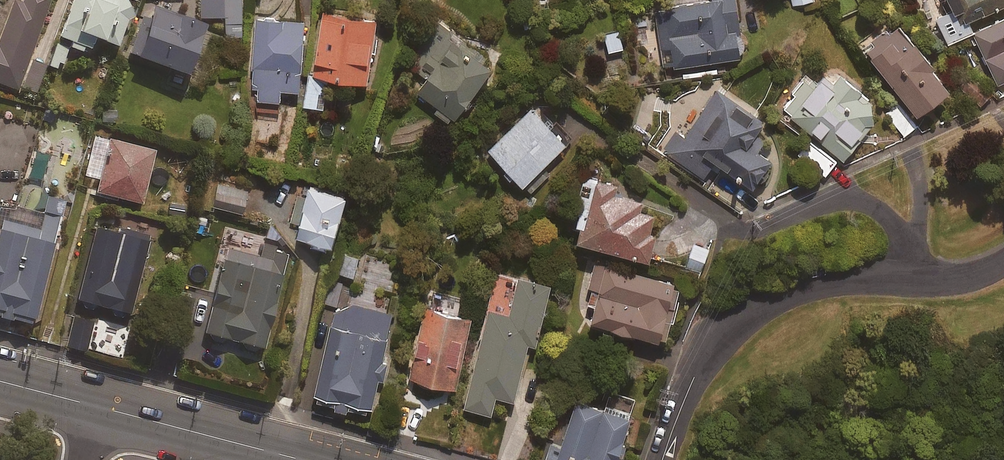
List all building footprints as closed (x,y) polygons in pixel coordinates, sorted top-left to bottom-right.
[(16,88),(18,84),(35,90),(46,63),(29,56),(51,0),(23,0),(22,1),(19,0),(13,0),(0,34),(0,82),(16,88)] [(57,32),(72,38),(69,45),(81,49),(84,42),(90,45),(94,35),(115,43),(128,9),(125,0),(70,0),(57,32)] [(199,17),(223,16),(224,35),(239,35),(239,0),(198,0),(199,17)] [(664,67),(744,54),(735,0),(653,0),(664,67)] [(960,19),(981,8),(985,15),(1003,5),(1003,0),(949,0),(960,19)] [(201,21),(150,3),(133,51),(183,69),(201,21)] [(375,15),(322,8),(314,72),(307,71),(303,104),(324,107),(329,72),(367,77),(375,15)] [(893,9),(858,38),(911,103),(943,77),(926,55),(928,53),(893,9)] [(302,19),(255,17),(251,81),(258,82),(256,109),(278,110),(279,86),(298,88),(302,19)] [(1000,88),(1003,86),(1003,18),(973,34),(1000,88)] [(430,70),(417,88),(437,102),(433,108),(451,121),(493,60),(438,22),(413,58),(430,70)] [(623,46),(618,29),(604,33),(609,50),(623,46)] [(885,107),(840,71),(833,80),(823,72),(815,81),(808,76),(782,108),(844,158),(885,107)] [(958,88),(981,107),(987,101),(993,94),(970,77),(958,88)] [(761,119),(715,88),(684,136),(674,129),(661,148),(710,181),(722,164),(750,183),(770,154),(748,139),(761,119)] [(560,134),(532,106),(489,148),(522,182),(566,140),(560,134)] [(885,113),(904,138),(910,133),(916,129),(896,106),(885,113)] [(153,149),(109,137),(95,190),(139,202),(153,149)] [(836,159),(811,141),(800,157),(824,175),(830,167),(836,159)] [(653,217),(659,218),(662,205),(616,193),(619,184),(584,175),(578,197),(582,198),(576,222),(580,223),(577,237),(649,256),(651,247),(656,228),(650,227),(653,217)] [(310,234),(309,239),(326,243),(327,238),(331,239),(344,189),(308,180),(295,230),(310,234)] [(246,189),(224,185),(219,209),(241,214),(246,189)] [(36,321),(62,198),(47,195),(40,227),(2,219),(0,227),(0,313),(36,321)] [(111,306),(109,312),(120,315),(121,309),(128,311),(148,237),(96,223),(76,297),(111,306)] [(685,269),(700,274),(709,244),(694,239),(685,269)] [(285,254),(261,248),(259,255),(224,246),(203,331),(262,346),(285,254)] [(673,281),(596,261),(582,316),(665,338),(673,307),(666,305),(673,281)] [(550,280),(519,272),(510,307),(489,302),(464,405),(491,411),(496,393),(514,397),(528,339),(535,340),(550,280)] [(332,401),(331,405),(346,408),(347,405),(371,409),(378,375),(383,376),(387,359),(382,358),(392,311),(339,300),(342,287),(329,284),(325,304),(333,306),(315,397),(332,401)] [(470,312),(425,302),(410,374),(454,384),(470,312)] [(95,322),(74,316),(66,344),(86,351),(95,322)] [(618,459),(634,396),(606,389),(602,404),(574,397),(557,459),(620,459),(618,459)] [(0,441),(0,459),(4,459),(8,443),(0,441)]
